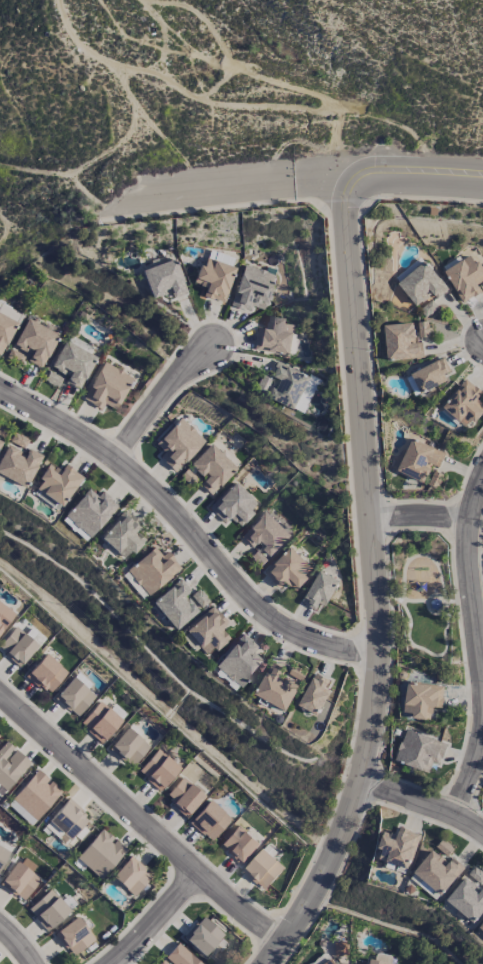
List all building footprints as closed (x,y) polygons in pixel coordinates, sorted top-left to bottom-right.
[(417,306),(432,293),(437,299),(448,289),(421,256),(394,279),(417,306)] [(477,283),(482,279),(482,269),(479,261),(474,263),(470,257),(443,271),(461,303),(482,292),(477,283)] [(141,270),(150,298),(170,292),(171,298),(186,293),(175,259),(141,270)] [(202,296),(224,302),(233,267),(206,259),(204,267),(198,265),(193,283),(205,286),(202,296)] [(251,306),(265,309),(274,274),(241,265),(231,307),(250,312),(251,306)] [(0,303),(0,355),(1,356),(20,312),(0,303)] [(253,350),(289,356),(294,325),(285,324),(286,319),(268,316),(265,329),(256,328),(253,350)] [(26,361),(40,368),(58,335),(27,318),(12,344),(30,354),(26,361)] [(429,337),(428,322),(418,322),(419,337),(429,337)] [(385,325),(387,360),(424,358),(423,342),(415,342),(414,323),(385,325)] [(64,382),(81,389),(95,356),(62,342),(50,368),(68,375),(64,382)] [(20,355),(10,350),(6,357),(17,362),(20,355)] [(447,380),(444,375),(451,371),(444,357),(411,374),(421,393),(447,380)] [(83,400),(101,409),(103,404),(115,410),(132,376),(102,361),(83,400)] [(304,414),(319,380),(277,361),(270,376),(275,378),(267,397),(304,414)] [(62,379),(48,371),(43,379),(56,387),(62,379)] [(477,399),(482,393),(482,392),(466,378),(442,407),(469,428),(482,411),(482,404),(477,399)] [(204,442),(181,417),(154,443),(163,452),(158,456),(173,471),(204,442)] [(397,470),(424,483),(432,465),(439,468),(446,453),(411,438),(397,470)] [(189,465),(204,479),(198,485),(210,495),(235,468),(210,444),(189,465)] [(25,454),(5,445),(0,457),(0,476),(26,487),(41,454),(28,449),(25,454)] [(82,478),(64,464),(59,471),(48,463),(37,479),(41,483),(36,489),(60,507),(82,478)] [(429,484),(438,487),(443,474),(434,471),(429,484)] [(223,523),(229,517),(238,526),(257,505),(232,482),(207,508),(223,523)] [(118,506),(102,491),(97,497),(88,489),(61,519),(85,542),(118,506)] [(124,560),(144,539),(135,531),(140,525),(124,509),(99,537),(124,560)] [(256,543),(270,557),(292,537),(266,510),(239,536),(251,548),(256,543)] [(148,596),(180,567),(166,551),(161,556),(153,546),(126,571),(148,596)] [(314,571),(291,546),(264,572),(279,588),(286,581),(295,590),(314,571)] [(267,559),(255,549),(249,557),(261,567),(267,559)] [(316,610),(319,603),(325,607),(340,581),(319,570),(302,603),(316,610)] [(430,601),(435,597),(441,599),(442,605),(437,610),(431,607),(430,601)] [(0,603),(0,634),(14,611),(0,603)] [(220,627),(226,623),(215,607),(179,633),(193,652),(199,647),(205,655),(228,639),(220,627)] [(18,666),(37,646),(16,626),(0,642),(0,650),(18,666)] [(240,688),(263,659),(254,653),(259,647),(241,633),(214,667),(240,688)] [(46,695),(67,673),(45,653),(25,675),(46,695)] [(255,695),(286,711),(300,685),(281,675),(284,668),(272,662),(255,695)] [(288,676),(302,681),(306,671),(292,665),(288,676)] [(329,680),(315,673),(298,705),(318,715),(331,690),(325,687),(329,680)] [(75,717),(94,696),(73,677),(54,698),(75,717)] [(430,720),(432,707),(441,708),(444,687),(407,682),(403,712),(412,713),(412,718),(430,720)] [(121,721),(99,701),(79,723),(100,743),(121,721)] [(150,748),(127,727),(109,747),(132,768),(150,748)] [(447,743),(405,730),(395,761),(429,772),(432,762),(440,765),(447,743)] [(5,741),(0,747),(0,787),(4,791),(29,763),(14,749),(5,741)] [(158,791),(179,768),(158,749),(137,772),(158,791)] [(34,820),(61,792),(37,770),(10,798),(34,820)] [(185,817),(204,797),(182,777),(164,797),(185,817)] [(64,799),(47,823),(74,842),(91,818),(64,799)] [(211,842),(230,818),(207,800),(188,823),(211,842)] [(241,865),(260,844),(238,824),(219,845),(241,865)] [(417,832),(399,828),(398,834),(381,831),(375,855),(386,857),(385,864),(392,866),(392,870),(408,873),(417,832)] [(125,850),(102,829),(75,857),(98,879),(125,850)] [(448,856),(454,848),(442,838),(435,847),(448,856)] [(243,871),(264,890),(284,868),(263,848),(243,871)] [(449,863),(432,849),(413,873),(442,895),(463,867),(452,859),(449,863)] [(36,865),(20,855),(1,887),(25,901),(39,878),(31,873),(36,865)] [(111,877),(132,896),(150,876),(129,857),(111,877)] [(475,923),(482,913),(482,883),(482,873),(475,866),(447,901),(475,923)] [(47,932),(69,911),(49,889),(27,910),(47,932)] [(182,937),(203,956),(223,935),(202,915),(182,937)] [(54,933),(72,957),(94,940),(76,917),(54,933)] [(347,956),(347,942),(339,942),(339,948),(335,948),(336,956),(347,956)] [(163,959),(159,963),(200,963),(177,943),(163,958),(163,959)]
